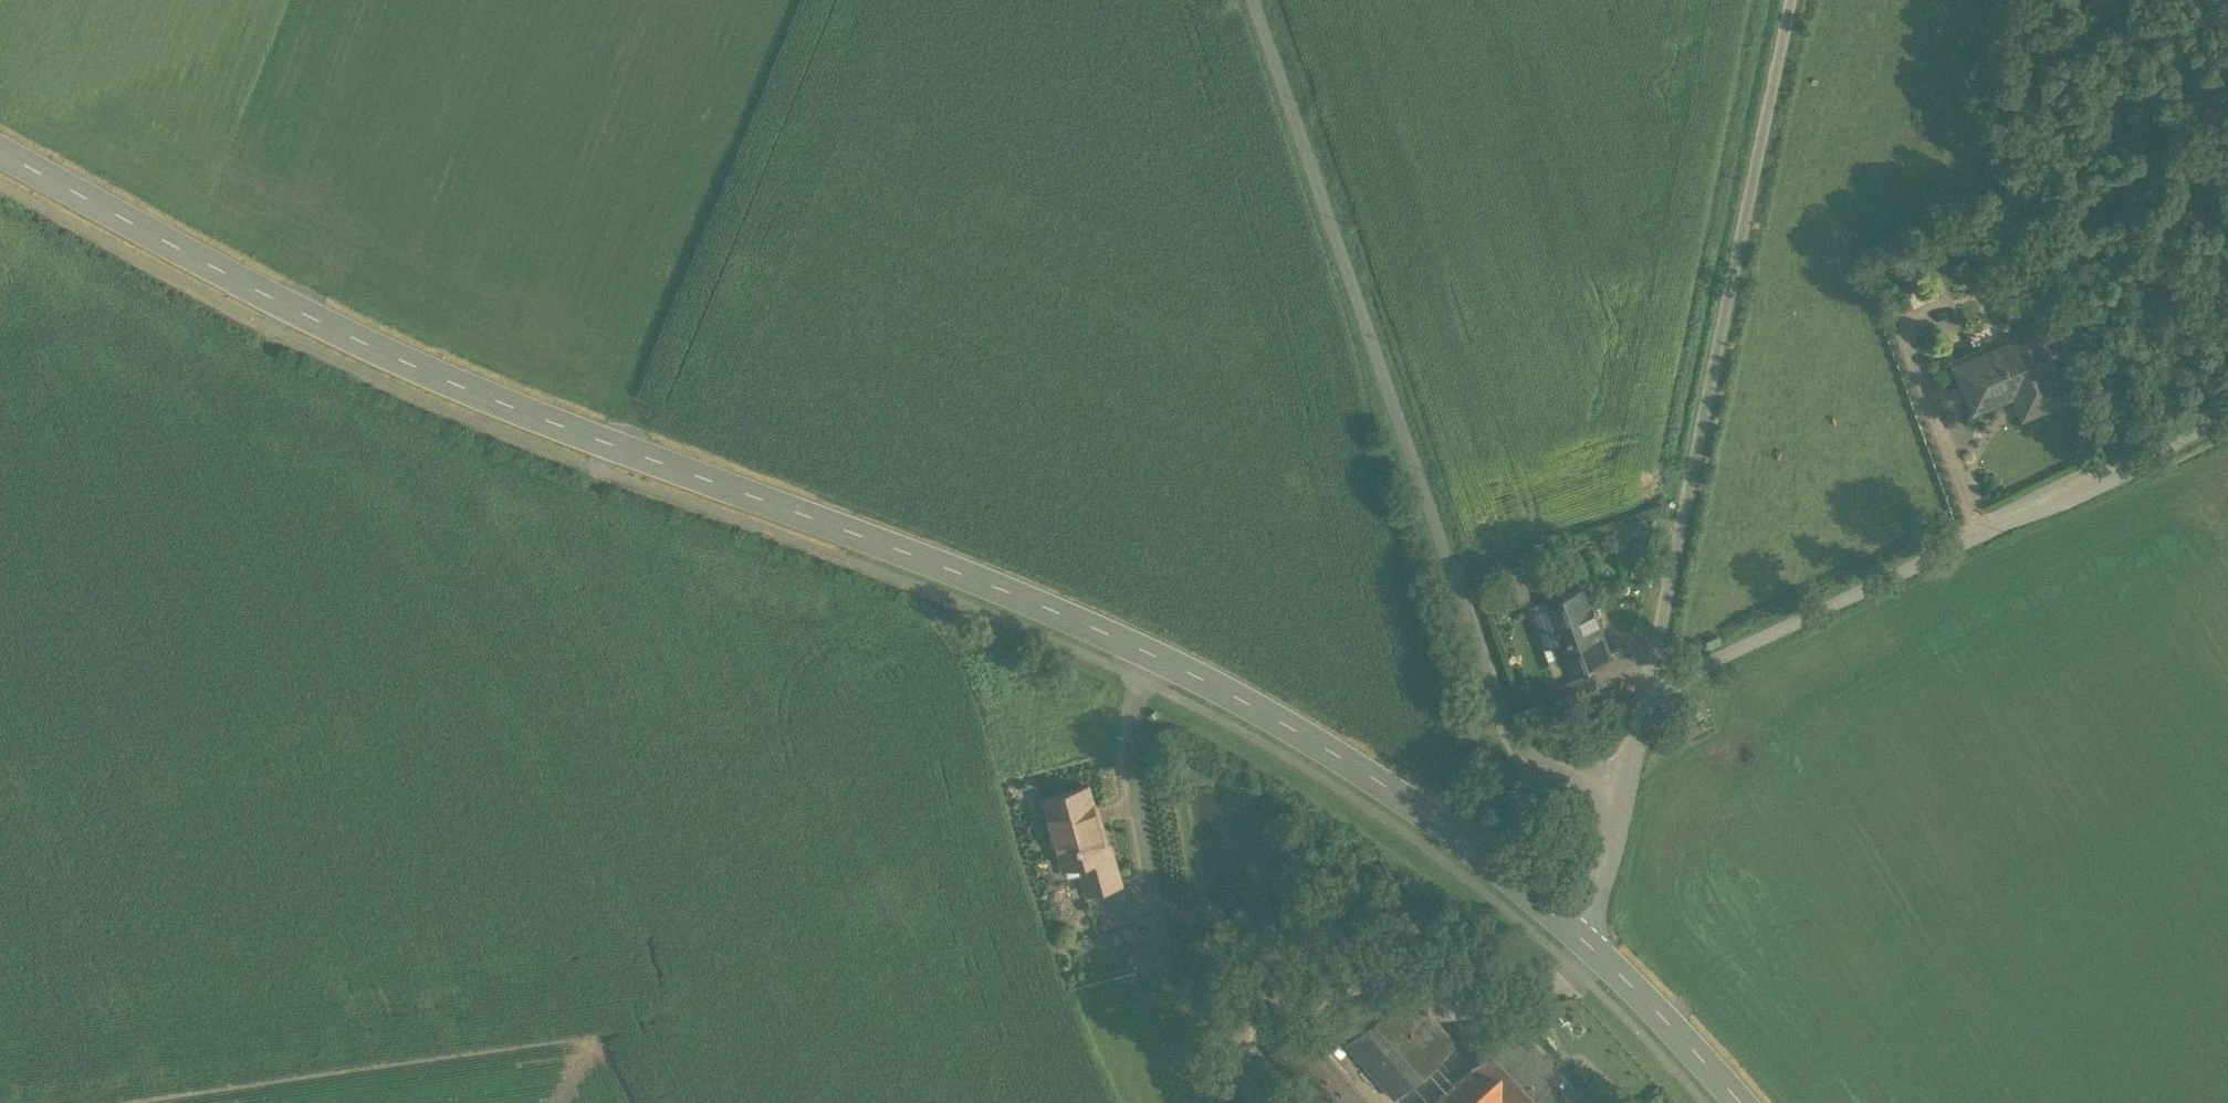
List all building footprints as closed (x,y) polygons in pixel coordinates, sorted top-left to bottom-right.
[(2037,329),(2010,340),(2012,345),(1954,369),(1971,413),(2029,389),(2039,412),(2066,401),(2037,329)] [(1508,596),(1532,590),(1526,565),(1501,571),(1508,596)] [(1584,585),(1566,592),(1562,589),(1551,593),(1550,597),(1533,603),(1547,643),(1557,640),(1567,669),(1608,654),(1607,653),(1605,654),(1596,626),(1598,625),(1584,585)] [(1599,692),(1593,673),(1559,685),(1565,704),(1599,692)] [(1087,784),(1044,796),(1053,828),(1050,834),(1053,842),(1058,845),(1060,852),(1080,847),(1084,859),(1112,851),(1110,845),(1105,847),(1087,784)] [(1084,859),(1078,861),(1086,891),(1120,881),(1112,851),(1084,859)] [(1406,984),(1345,1042),(1394,1095),(1456,1037),(1406,984)] [(1515,1024),(1471,1065),(1506,1102),(1581,1102),(1585,1099),(1515,1024)] [(1430,1102),(1506,1102),(1471,1065),(1430,1102)]
